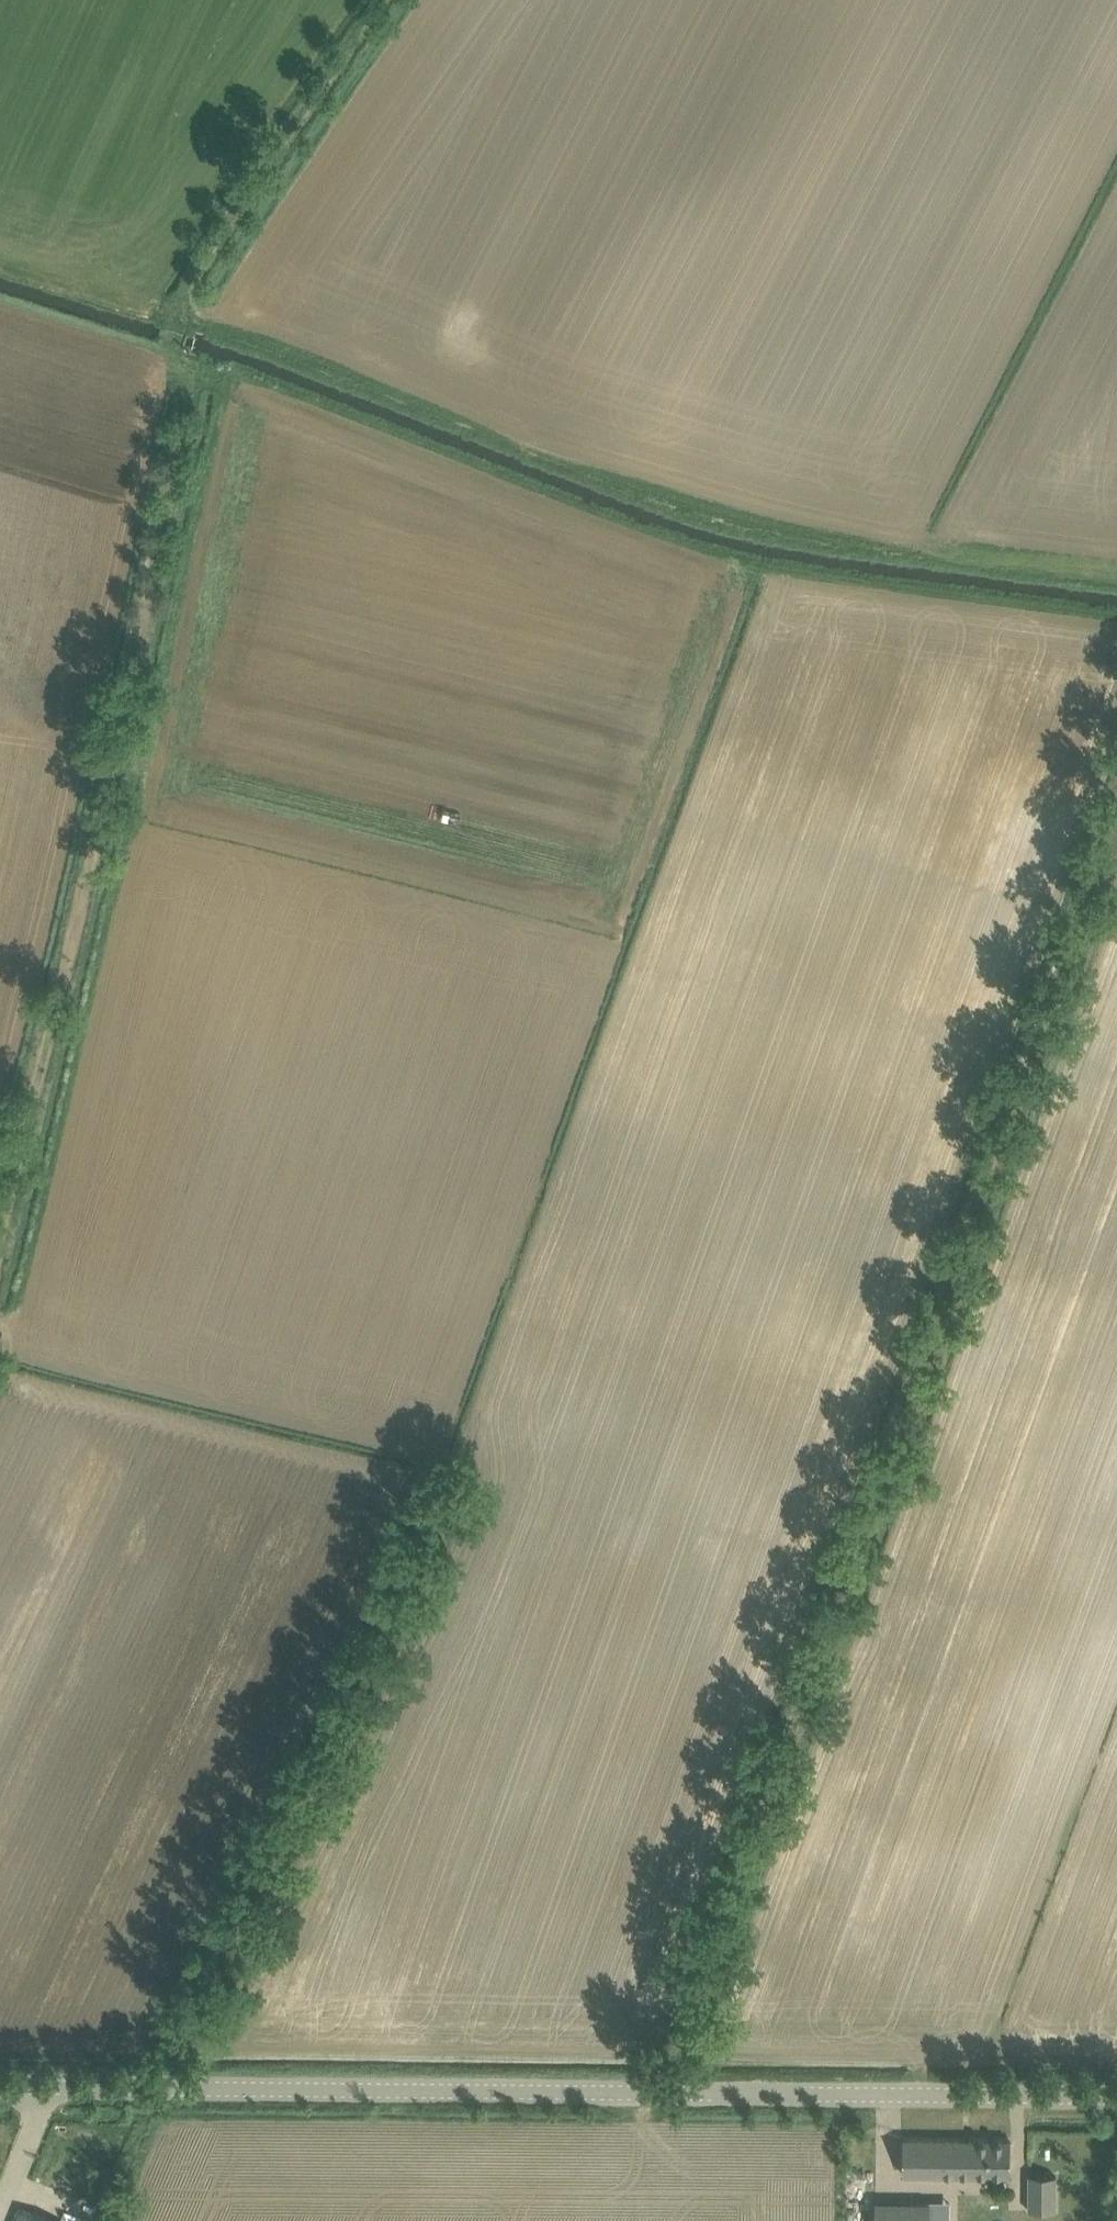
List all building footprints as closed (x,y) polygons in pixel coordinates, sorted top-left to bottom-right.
[(1010,2162),(1011,2140),(904,2139),(903,2161),(903,2174),(1010,2175),(1010,2162)] [(1055,2175),(1029,2175),(1029,2211),(1056,2211),(1055,2175)] [(876,2220),(931,2220),(931,2209),(912,2208),(912,2202),(876,2202),(876,2220)] [(20,2207),(15,2220),(55,2220),(20,2207)]
